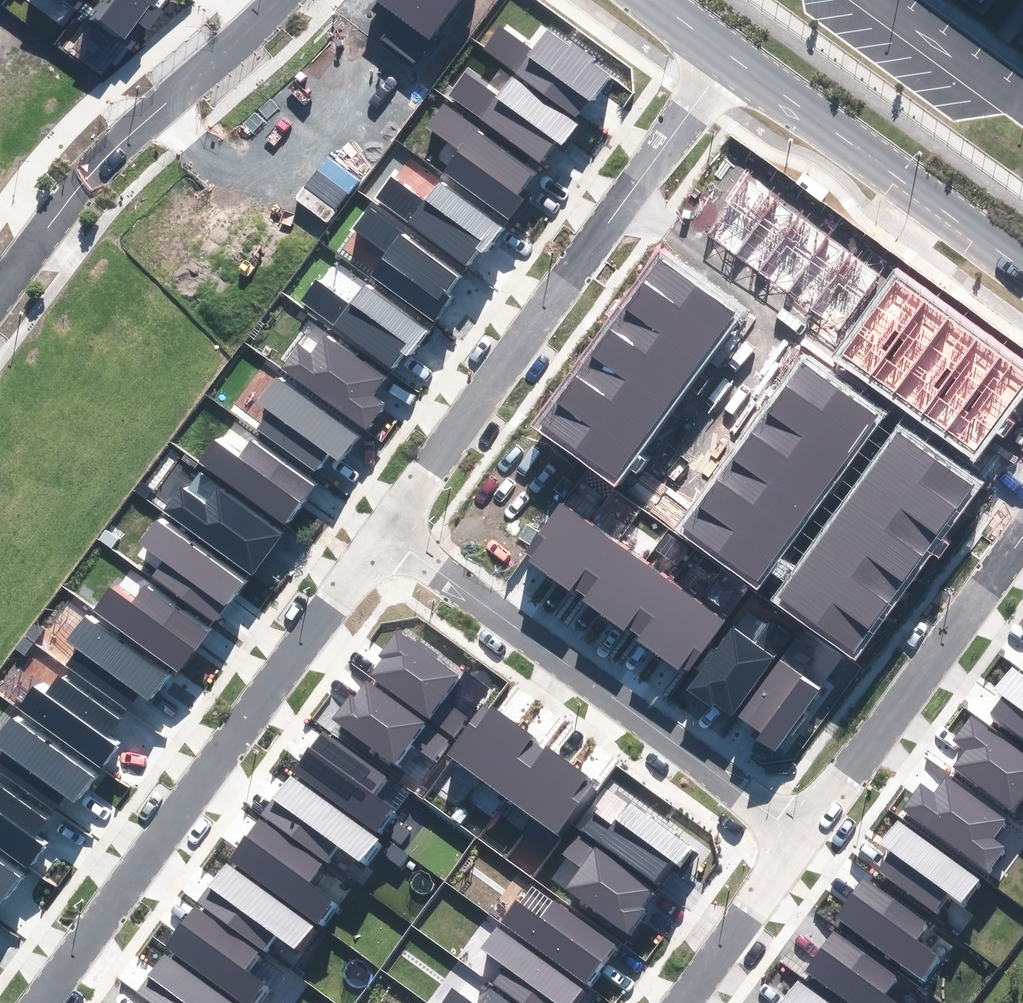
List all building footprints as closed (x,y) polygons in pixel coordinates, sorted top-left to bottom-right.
[(99,20),(125,39),(139,22),(150,30),(165,12),(155,4),(158,0),(114,0),(99,20)] [(459,0),(374,0),(430,40),(459,0)] [(500,26),(484,48),(577,114),(588,99),(591,101),(609,76),(547,32),(534,51),(500,26)] [(464,74),(449,94),(539,161),(554,141),(561,146),(576,125),(544,105),(513,76),(499,99),(464,74)] [(531,173),(441,109),(428,127),(463,152),(447,174),(508,218),(521,200),(515,195),(531,173)] [(832,187),(805,169),(798,180),(825,198),(832,187)] [(390,178),(376,199),(467,263),(477,248),(483,252),(500,227),(439,184),(425,203),(390,178)] [(707,234),(735,254),(776,199),(749,179),(748,179),(707,234)] [(735,254),(760,273),(801,218),(776,199),(735,254)] [(457,274),(366,210),(353,229),(388,254),(372,276),(434,319),(449,298),(443,293),(457,274)] [(760,273),(788,294),(829,239),(801,218),(760,273)] [(788,294),(812,312),(853,257),(829,239),(788,294)] [(613,485),(737,313),(658,257),(534,428),(613,485)] [(812,312),(837,330),(878,275),(853,257),(812,312)] [(350,304),(315,280),(299,303),(391,368),(420,327),(363,286),(350,304)] [(899,280),(843,354),(871,375),(927,301),(899,280)] [(927,301),(871,375),(897,394),(952,320),(927,301)] [(952,320),(897,394),(922,413),(978,339),(952,320)] [(384,377),(325,335),(311,355),(300,346),(283,370),(366,429),(384,404),(370,395),(384,377)] [(978,339),(922,413),(947,431),(1002,357),(978,339)] [(947,431),(975,452),(1022,388),(1022,372),(1002,357),(947,431)] [(798,362),(682,526),(761,581),(877,417),(798,362)] [(355,434),(277,379),(260,403),(271,411),(257,430),(315,471),(328,452),(337,459),(355,434)] [(774,604),(853,659),(977,484),(898,429),(774,604)] [(240,459),(213,440),(197,462),(284,524),(312,485),(252,442),(240,459)] [(282,532),(200,475),(188,491),(183,487),(164,513),(252,575),(282,532)] [(551,575),(590,523),(561,502),(522,554),(551,575)] [(241,582),(156,521),(141,543),(165,560),(153,577),(214,620),(241,582)] [(551,575),(579,596),(616,545),(617,544),(590,523),(551,575)] [(616,545),(579,596),(607,616),(644,566),(616,545)] [(670,585),(644,566),(607,616),(633,635),(670,585)] [(670,585),(633,635),(658,654),(696,602),(671,583),(670,585)] [(93,612),(175,670),(204,630),(143,587),(131,604),(110,589),(93,612)] [(723,622),(696,602),(658,654),(685,674),(723,622)] [(166,674),(85,617),(67,643),(78,650),(67,666),(128,709),(139,694),(147,700),(166,674)] [(734,629),(688,690),(711,707),(714,702),(731,715),(773,658),(734,629)] [(457,676),(397,632),(379,656),(384,659),(371,676),(427,717),(457,676)] [(818,689),(781,661),(739,717),(761,734),(758,738),(774,749),(818,689)] [(1011,667),(994,688),(1004,695),(989,713),(1022,739),(1022,677),(1011,667)] [(34,689),(20,708),(103,767),(117,747),(102,737),(116,717),(58,676),(44,695),(34,689)] [(421,723),(366,683),(355,698),(351,695),(334,719),(393,762),(421,723)] [(487,703),(449,755),(478,776),(516,725),(487,703)] [(973,717),(955,741),(967,750),(955,766),(1012,809),(1022,794),(1022,754),(973,717)] [(11,719),(0,735),(0,747),(5,751),(0,758),(0,770),(55,809),(64,795),(73,801),(91,776),(11,719)] [(516,725),(478,776),(507,798),(546,746),(516,725)] [(384,777),(322,732),(293,771),(375,831),(391,810),(371,795),(384,777)] [(546,746),(507,798),(534,818),(573,766),(546,746)] [(534,818),(559,836),(561,837),(599,785),(573,766),(534,818)] [(376,838),(290,776),(262,815),(324,860),(335,845),(359,862),(376,838)] [(1005,820),(946,776),(933,793),(922,785),(904,808),(987,869),(1003,847),(991,838),(1005,820)] [(32,868),(46,848),(32,838),(46,818),(0,786),(0,845),(32,868)] [(690,848),(605,786),(577,824),(655,882),(670,861),(677,866),(690,848)] [(322,864),(259,819),(229,860),(315,922),(331,901),(307,883),(322,864)] [(978,880),(899,821),(882,844),(892,852),(879,869),(935,910),(948,893),(961,903),(978,880)] [(594,851),(577,839),(549,876),(627,933),(644,910),(639,907),(651,890),(595,849),(594,851)] [(0,864),(0,900),(17,876),(0,864)] [(311,926),(226,864),(198,902),(262,949),(274,933),(295,948),(311,926)] [(925,924),(864,878),(836,916),(921,979),(938,956),(914,939),(925,924)] [(613,947),(527,885),(501,921),(586,983),(613,947)] [(194,907),(165,947),(242,1002),(252,1002),(264,986),(243,971),(257,952),(194,907)] [(498,926),(484,947),(508,964),(495,982),(523,1002),(573,1002),(584,988),(498,926)] [(835,931),(806,969),(852,1002),(900,1002),(885,992),(896,977),(835,931)] [(164,954),(136,992),(151,1002),(231,1002),(164,954)] [(797,982),(781,1002),(826,1002),(797,982)] [(491,988),(480,1002),(511,1002),(491,988)] [(444,1002),(473,1002),(454,989),(444,1002)]
